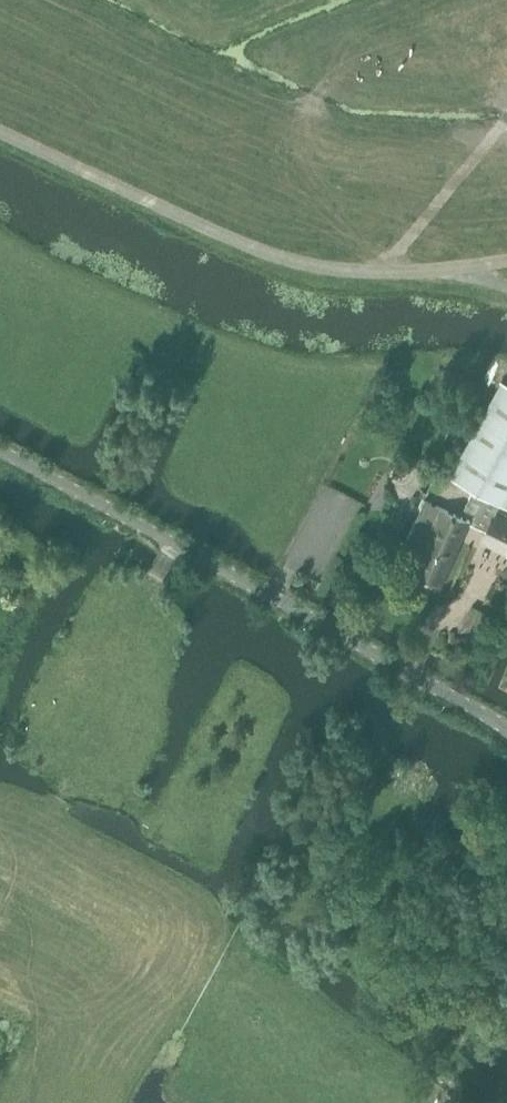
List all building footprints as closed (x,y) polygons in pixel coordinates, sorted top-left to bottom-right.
[(501,375),(449,470),(506,501),(506,378),(501,375)] [(472,495),(466,509),(477,514),(476,516),(478,518),(476,524),(487,529),(495,514),(498,508),(498,506),(483,500),(472,495)] [(420,549),(410,571),(441,585),(470,520),(425,499),(405,542),(420,549)] [(487,529),(482,539),(506,550),(506,520),(495,514),(487,529)]
